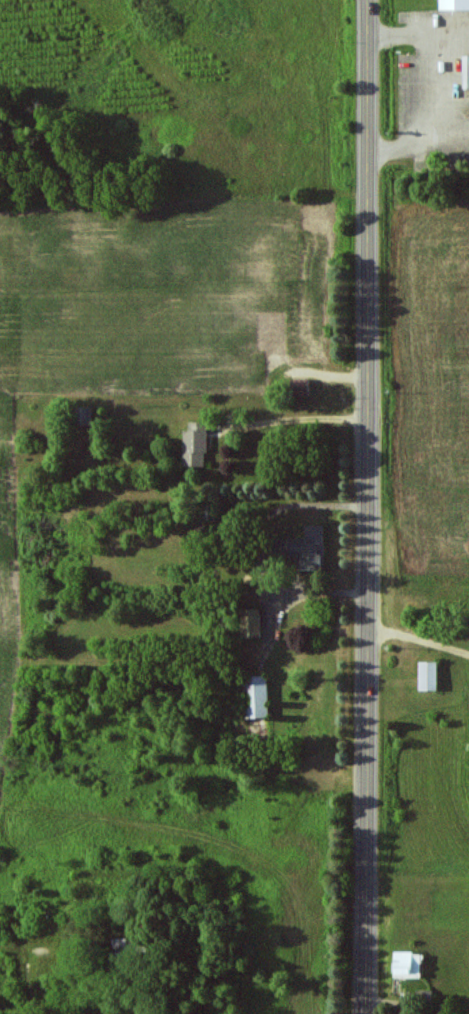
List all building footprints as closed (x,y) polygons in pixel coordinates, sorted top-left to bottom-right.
[(468,10),(468,0),(441,0),(441,9),(468,10)] [(76,426),(92,425),(92,407),(75,407),(76,426)] [(183,466),(207,466),(207,422),(189,422),(189,430),(183,430),(183,466)] [(324,526),(306,526),(306,539),(279,539),(279,556),(303,556),(303,570),(325,570),(324,526)] [(241,609),(242,638),(261,637),(261,609),(241,609)] [(420,690),(438,690),(438,662),(419,662),(420,690)] [(268,677),(245,677),(246,718),(269,718),(268,677)] [(422,977),(423,953),(396,953),(395,976),(422,977)]
